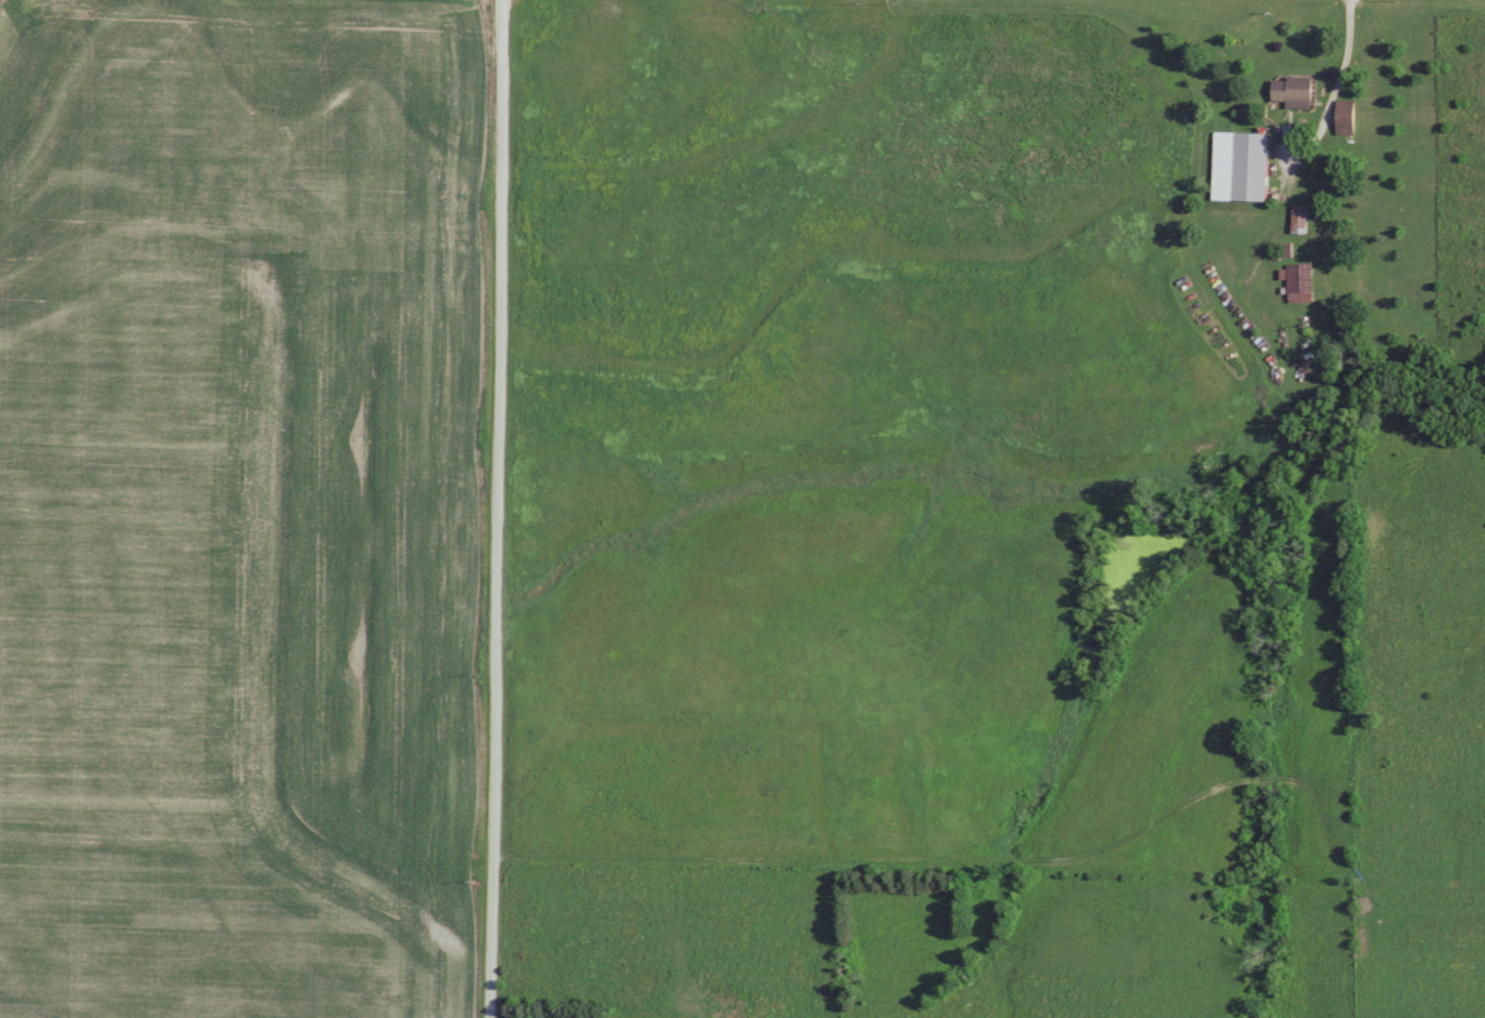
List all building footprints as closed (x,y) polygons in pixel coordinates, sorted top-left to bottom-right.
[(1231,200),(1266,201),(1267,132),(1233,131),(1231,200)]
